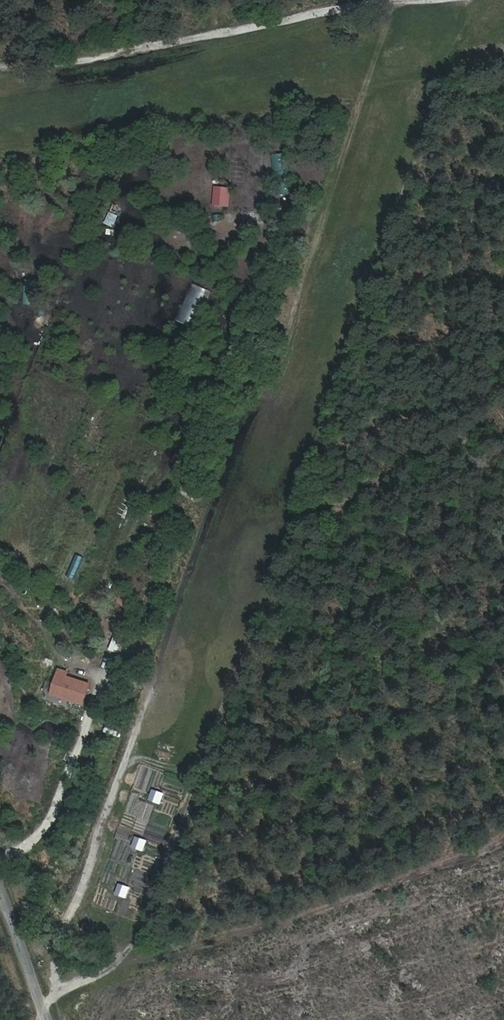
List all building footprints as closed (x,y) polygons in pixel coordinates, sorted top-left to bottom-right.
[(229,187),(213,186),(212,206),(228,207),(229,187)] [(114,227),(117,214),(107,211),(103,224),(114,227)] [(249,274),(252,254),(243,253),(240,272),(249,274)] [(174,319),(191,327),(208,290),(191,282),(174,319)] [(225,324),(227,317),(219,314),(216,321),(225,324)] [(92,339),(100,326),(93,322),(85,335),(92,339)] [(55,670),(47,696),(82,706),(90,681),(55,670)] [(151,789),(147,800),(160,805),(164,793),(151,789)] [(134,836),(131,848),(143,851),(146,840),(134,836)] [(118,883),(114,894),(126,898),(130,887),(118,883)]
